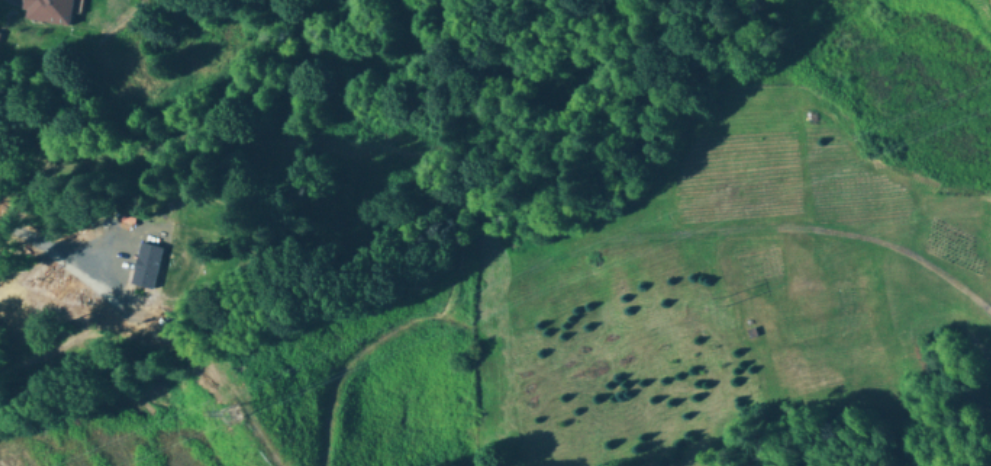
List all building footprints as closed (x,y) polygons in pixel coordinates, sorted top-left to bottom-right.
[(72,0),(22,0),(20,21),(69,26),(72,0)]
